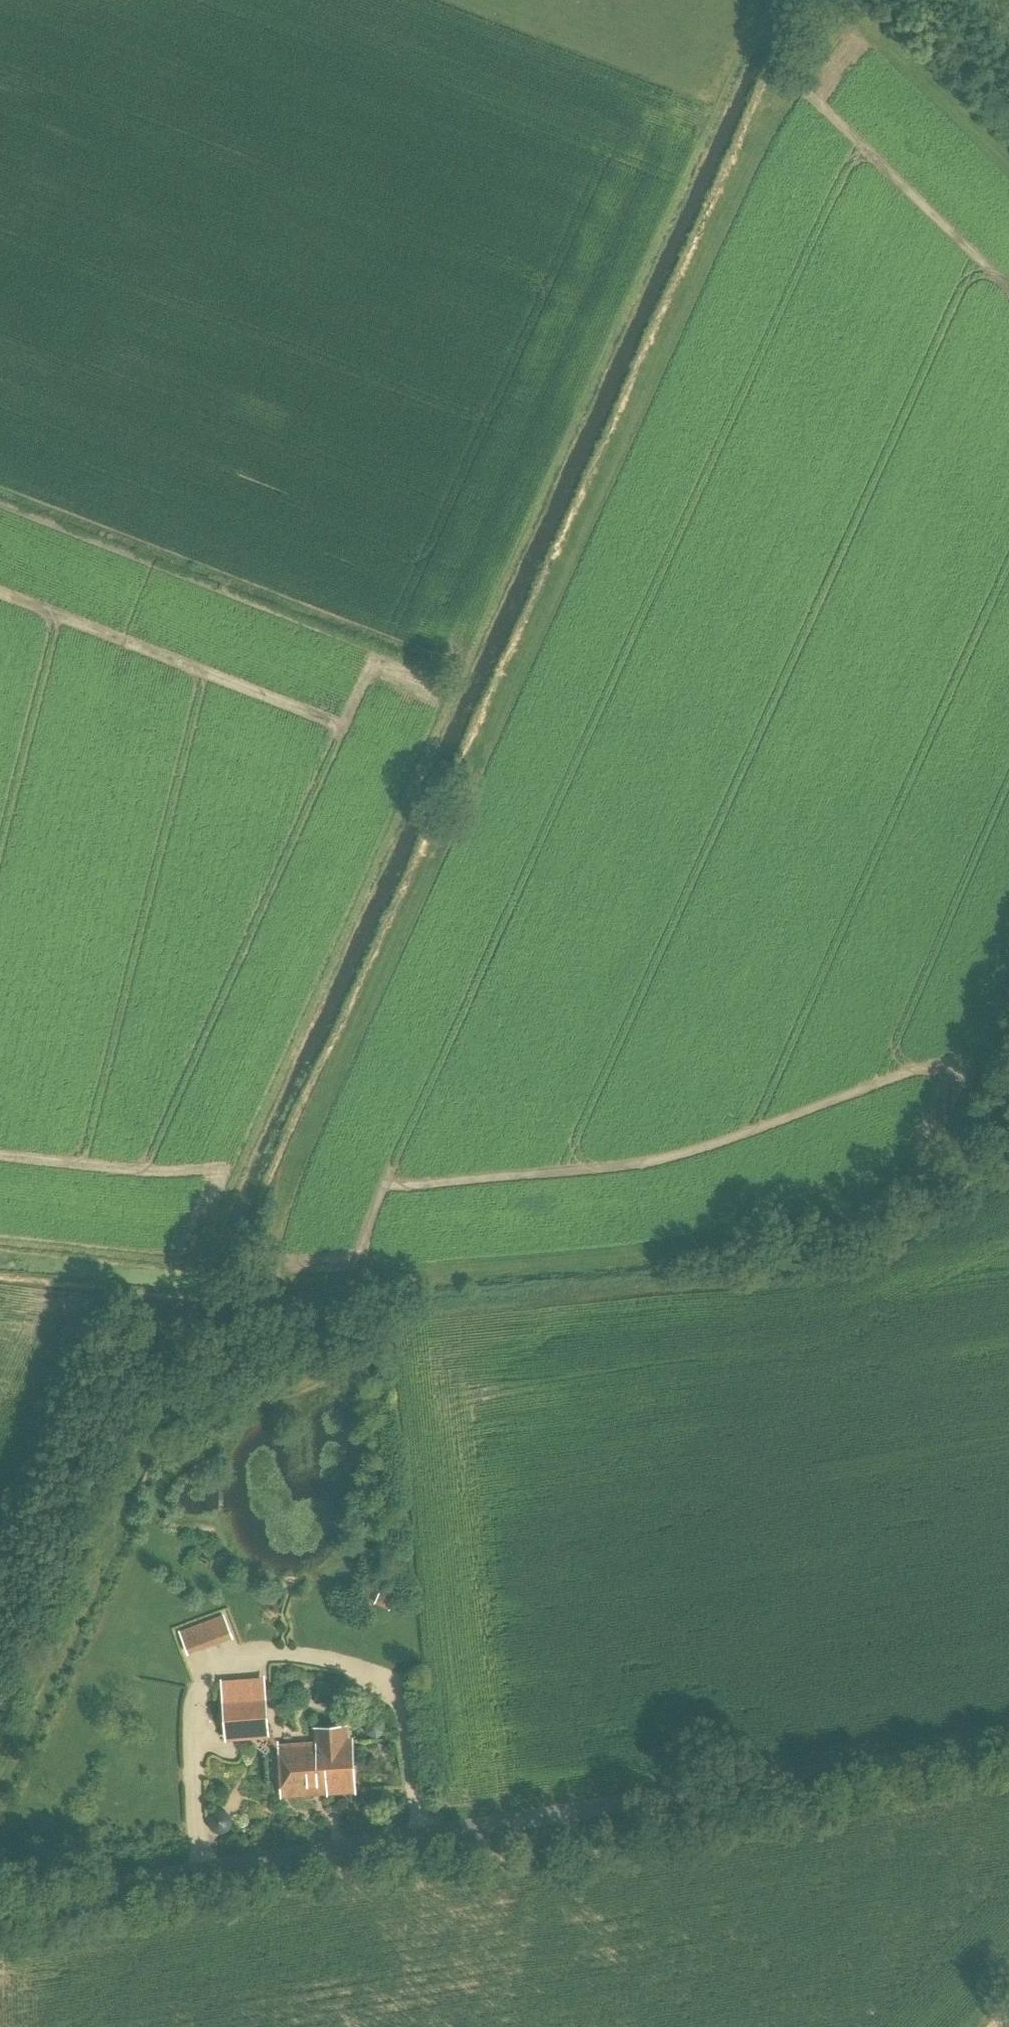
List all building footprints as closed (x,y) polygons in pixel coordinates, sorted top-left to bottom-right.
[(188,1657),(234,1639),(224,1614),(179,1631),(188,1657)] [(225,1741),(244,1739),(270,1738),(266,1694),(265,1677),(238,1679),(221,1680),(222,1697),(225,1741)] [(381,1737),(396,1733),(393,1722),(378,1726),(381,1737)] [(293,1794),(328,1792),(354,1790),(351,1740),(348,1740),(347,1724),(314,1727),(315,1742),(290,1744),(279,1745),(282,1795),(293,1794)]
